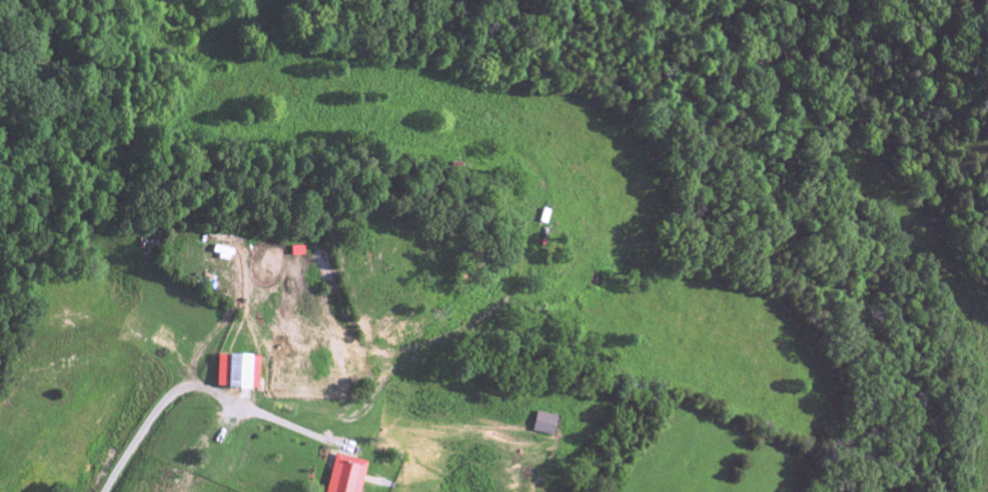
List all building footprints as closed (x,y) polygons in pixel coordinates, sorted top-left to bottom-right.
[(170,356),(178,337),(158,328),(150,347),(170,356)] [(257,359),(215,358),(214,390),(256,392),(257,359)] [(554,418),(533,415),(531,436),(552,438),(554,418)] [(364,465),(332,457),(324,491),(357,491),(364,465)]
